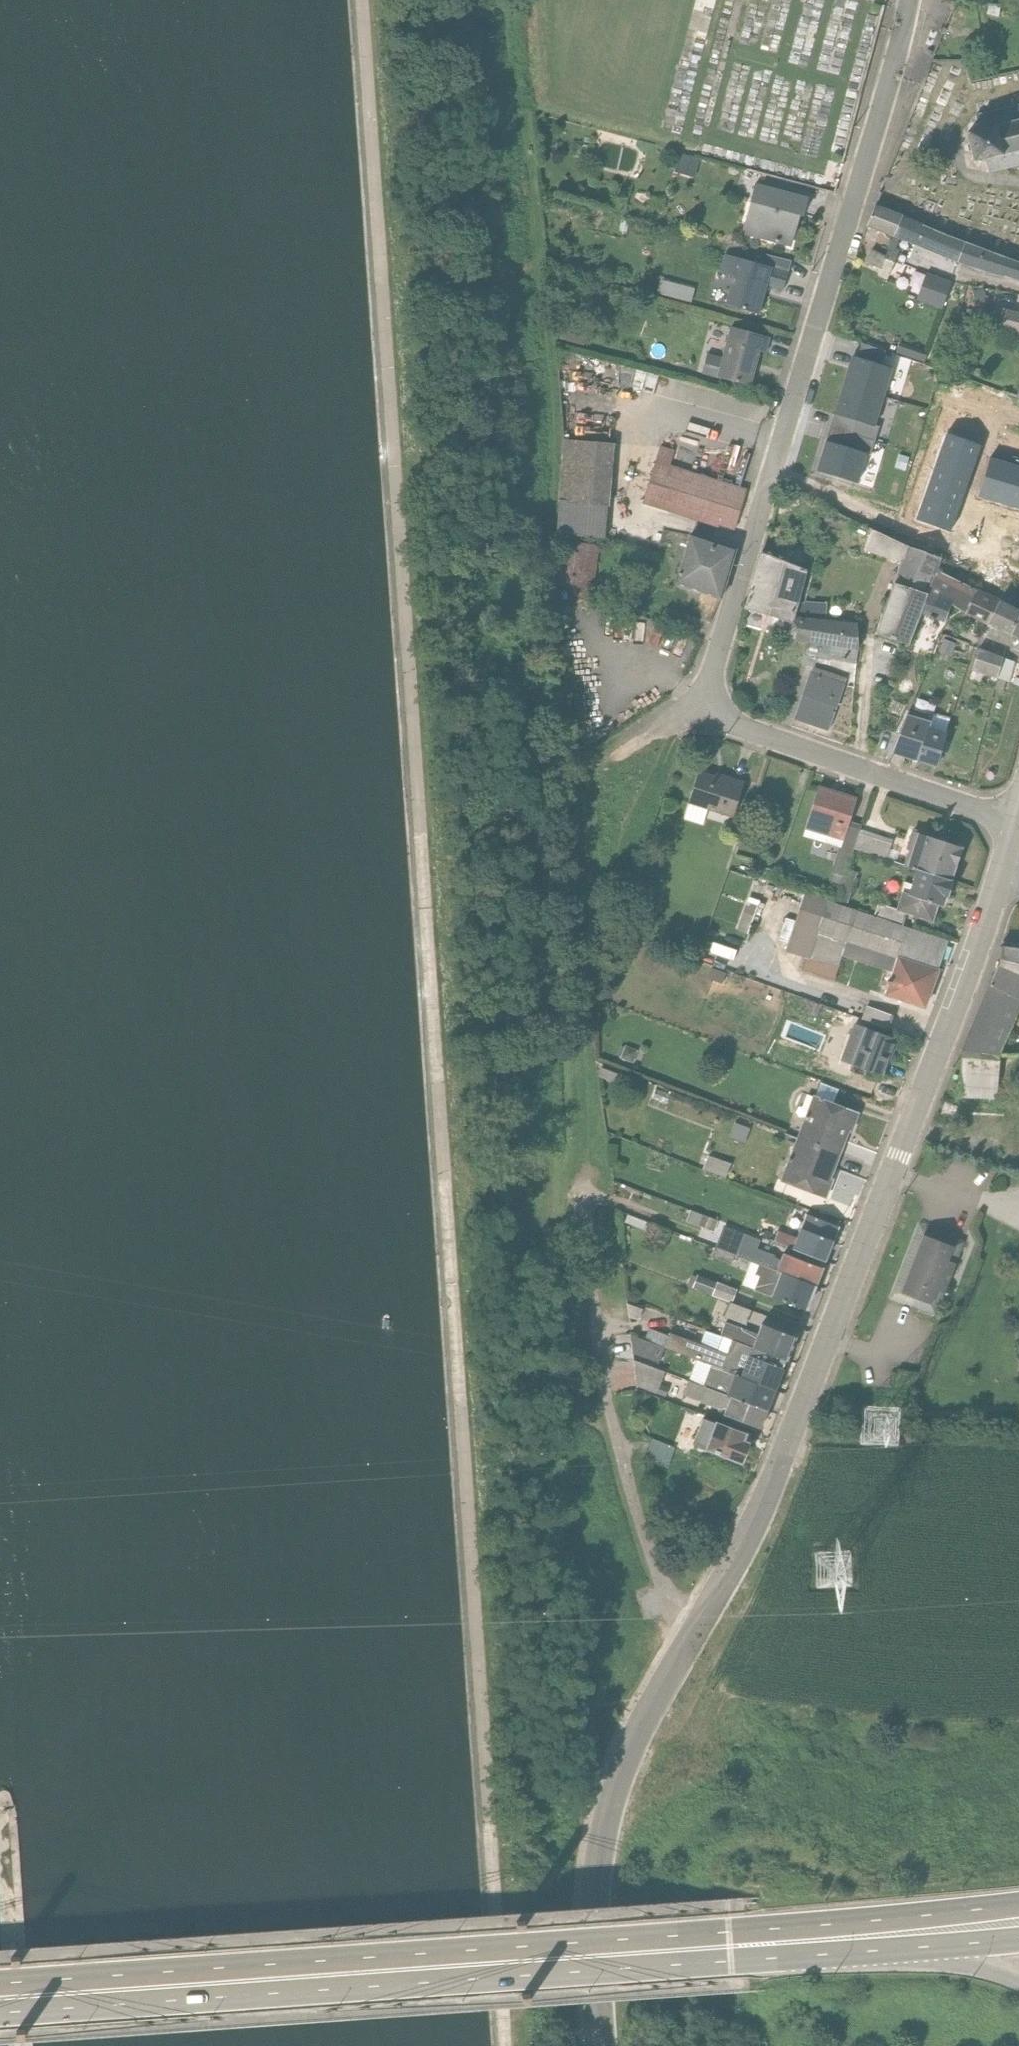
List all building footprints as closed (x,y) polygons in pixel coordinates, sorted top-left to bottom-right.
[(987,5),(986,16),(998,17),(999,6),(987,5)] [(989,70),(966,75),(968,83),(991,78),(989,70)] [(966,133),(972,163),(983,160),(987,174),(1018,166),(1018,105),(973,116),(976,131),(966,133)] [(677,153),(672,171),(694,177),(698,159),(677,153)] [(754,184),(740,235),(789,248),(798,217),(802,218),(807,198),(754,184)] [(892,237),(901,217),(901,216),(874,206),(865,229),(891,239),(892,237)] [(901,217),(892,237),(898,240),(955,263),(963,243),(901,217)] [(883,257),(884,258),(893,263),(898,250),(894,249),(898,240),(892,237),(888,246),(883,257)] [(955,263),(975,272),(1018,283),(1018,264),(986,252),(963,243),(955,263)] [(884,258),(883,257),(870,251),(865,264),(877,269),(878,270),(879,270),(884,258)] [(723,254),(719,272),(731,275),(723,305),(757,314),(765,285),(781,288),(785,276),(786,271),(789,262),(763,255),(761,264),(751,262),(735,257),(723,254)] [(884,258),(879,270),(876,275),(886,280),(893,263),(884,258)] [(924,273),(914,300),(927,305),(940,309),(950,282),(935,277),(924,273)] [(993,307),(988,327),(999,331),(1018,336),(1018,313),(993,307)] [(956,312),(954,319),(961,321),(963,314),(961,313),(961,309),(957,308),(956,312)] [(721,358),(716,378),(749,388),(758,353),(764,355),(769,338),(737,330),(734,343),(725,341),(721,358)] [(855,334),(853,340),(860,343),(863,336),(855,334)] [(860,344),(855,358),(879,366),(883,352),(860,344)] [(914,349),(910,361),(922,365),(926,353),(914,349)] [(700,373),(716,378),(721,358),(705,354),(700,373)] [(849,356),(840,386),(882,398),(891,369),(879,366),(855,358),(849,356)] [(578,376),(576,386),(600,389),(601,379),(578,376)] [(840,386),(832,415),(873,427),(873,426),(882,398),(840,386)] [(832,415),(824,441),(865,454),(865,455),(868,456),(877,427),(873,426),(873,427),(832,415)] [(979,446),(945,434),(914,520),(948,532),(979,446)] [(562,440),(557,503),(608,507),(613,444),(562,440)] [(824,441),(815,472),(856,484),(865,455),(865,454),(824,441)] [(654,461),(641,505),(733,531),(747,482),(670,459),(668,465),(654,461)] [(1018,482),(1018,467),(988,459),(977,498),(1012,508),(1018,482)] [(862,551),(898,564),(900,559),(902,560),(906,546),(867,528),(862,551)] [(681,558),(672,585),(719,601),(734,549),(688,533),(681,558)] [(555,541),(550,585),(593,590),(598,546),(588,545),(555,541)] [(898,564),(892,583),(924,594),(935,570),(940,558),(906,546),(902,560),(900,559),(898,564)] [(787,623),(793,617),(805,571),(760,553),(744,610),(772,618),(787,623)] [(935,570),(924,594),(926,594),(919,614),(943,623),(949,605),(963,614),(963,615),(984,625),(985,624),(998,600),(975,590),(975,591),(935,570)] [(924,594),(892,583),(873,634),(907,646),(919,614),(926,594),(924,594)] [(985,624),(1008,635),(1018,618),(1018,614),(1018,613),(1018,612),(1018,611),(998,600),(985,624)] [(801,618),(824,621),(825,604),(804,602),(802,601),(801,618)] [(793,617),(787,623),(783,637),(782,639),(805,643),(856,651),(855,624),(824,621),(801,618),(793,617)] [(787,623),(772,618),(768,633),(783,637),(787,623)] [(1008,635),(1018,640),(1018,618),(1008,635)] [(856,651),(805,643),(799,664),(811,668),(812,668),(815,659),(828,661),(854,664),(856,651)] [(970,671),(996,679),(1001,658),(978,648),(969,671),(970,671)] [(1001,658),(996,679),(1004,681),(1008,682),(1013,662),(1001,658)] [(809,673),(841,684),(842,679),(812,668),(811,668),(809,673)] [(996,679),(970,671),(968,679),(980,683),(979,687),(977,693),(990,696),(993,689),(993,687),(996,679)] [(841,684),(809,673),(808,672),(792,720),(827,732),(843,684),(841,684)] [(993,687),(993,689),(1001,691),(1002,688),(1004,681),(996,679),(993,687)] [(991,698),(987,713),(996,715),(1000,701),(991,698)] [(929,722),(927,728),(945,734),(949,718),(932,713),(929,722)] [(927,728),(929,722),(905,714),(889,754),(915,762),(925,728),(927,728)] [(925,728),(915,762),(934,768),(945,734),(927,728),(925,728)] [(687,805),(706,810),(732,818),(743,782),(715,774),(714,776),(698,771),(687,804),(687,805)] [(841,841),(848,822),(855,797),(817,785),(803,830),(841,841)] [(706,810),(687,805),(683,819),(701,825),(706,810)] [(841,841),(803,830),(802,836),(838,847),(830,873),(832,874),(830,882),(841,885),(846,869),(852,850),(858,829),(860,825),(848,822),(841,841)] [(858,829),(852,850),(885,861),(891,840),(858,829)] [(911,849),(916,833),(917,831),(911,829),(904,850),(897,847),(892,862),(902,865),(902,866),(905,867),(911,849)] [(916,833),(911,849),(956,863),(961,847),(916,833)] [(911,849),(905,867),(914,870),(914,869),(951,881),(956,863),(911,849)] [(846,869),(841,885),(835,904),(845,907),(856,872),(846,869)] [(895,911),(905,914),(931,923),(936,905),(943,907),(951,881),(914,869),(914,870),(910,884),(907,893),(900,891),(895,909),(895,911)] [(907,893),(910,884),(902,882),(899,891),(900,891),(907,893)] [(747,897),(735,928),(746,933),(758,901),(747,897)] [(895,911),(895,909),(876,903),(872,916),(901,926),(905,914),(895,911)] [(845,942),(841,954),(858,962),(863,948),(845,942)] [(1018,980),(1018,945),(1002,943),(997,965),(993,976),(1018,980)] [(896,956),(883,996),(922,1009),(937,969),(896,956)] [(804,958),(800,969),(833,980),(836,969),(808,959),(804,958)] [(997,1055),(1018,1007),(1018,980),(993,976),(962,1049),(997,1055)] [(810,1001),(805,1013),(816,1017),(820,1005),(810,1001)] [(865,1005),(860,1020),(887,1030),(892,1015),(865,1005)] [(852,1023),(839,1061),(881,1077),(896,1039),(852,1023)] [(624,1045),(619,1058),(632,1063),(637,1050),(624,1045)] [(997,1055),(962,1049),(960,1058),(958,1097),(995,1099),(997,1061),(997,1055)] [(600,1067),(597,1077),(614,1083),(617,1074),(600,1067)] [(812,1094),(833,1103),(838,1089),(818,1081),(812,1094)] [(795,1138),(839,1155),(848,1132),(850,1133),(858,1113),(833,1103),(812,1094),(795,1138)] [(839,1155),(795,1138),(779,1181),(825,1199),(833,1179),(830,1178),(834,1168),(839,1155)] [(707,1155),(702,1170),(724,1178),(730,1164),(707,1155)] [(626,1214),(623,1222),(644,1231),(648,1223),(626,1214)] [(795,1238),(791,1249),(824,1262),(832,1241),(837,1226),(805,1214),(799,1228),(795,1238)] [(705,1216),(700,1229),(712,1234),(718,1220),(705,1216)] [(917,1223),(889,1297),(935,1315),(942,1293),(954,1263),(962,1240),(917,1223)] [(791,1249),(795,1238),(776,1231),(756,1224),(753,1234),(772,1242),(791,1249)] [(717,1249),(733,1255),(735,1255),(750,1261),(775,1270),(779,1260),(776,1259),(772,1254),(756,1249),(759,1240),(722,1225),(714,1247),(717,1249)] [(733,1255),(717,1249),(714,1258),(730,1264),(733,1255)] [(779,1260),(775,1270),(774,1272),(778,1272),(778,1271),(816,1286),(822,1268),(782,1252),(779,1260)] [(775,1270),(750,1261),(741,1284),(753,1288),(752,1289),(769,1296),(778,1272),(774,1272),(775,1270)] [(778,1272),(769,1296),(805,1310),(816,1286),(778,1271),(778,1272)] [(692,1285),(696,1276),(690,1274),(686,1283),(692,1285)] [(696,1276),(692,1285),(691,1288),(729,1302),(731,1303),(736,1289),(696,1274),(696,1276)] [(731,1303),(729,1302),(723,1316),(745,1325),(750,1310),(731,1303)] [(641,1308),(626,1303),(628,1316),(637,1320),(641,1308)] [(681,1336),(685,1324),(673,1320),(669,1332),(681,1336)] [(719,1334),(751,1347),(756,1334),(724,1321),(719,1334)] [(669,1332),(663,1347),(688,1357),(733,1374),(739,1375),(747,1354),(748,1354),(751,1347),(719,1334),(686,1322),(685,1324),(681,1336),(669,1332)] [(756,1334),(751,1347),(784,1360),(793,1336),(760,1323),(756,1334)] [(659,1359),(663,1347),(633,1336),(636,1356),(659,1359)] [(751,1347),(748,1354),(783,1368),(784,1360),(751,1347)] [(747,1354),(739,1375),(775,1390),(783,1368),(748,1354),(747,1354)] [(733,1374),(688,1357),(685,1366),(689,1368),(688,1372),(694,1375),(716,1382),(713,1390),(725,1395),(733,1374)] [(664,1371),(633,1359),(636,1386),(656,1394),(664,1371)] [(739,1375),(733,1374),(725,1395),(728,1397),(729,1396),(767,1410),(775,1390),(739,1375)] [(725,1395),(713,1390),(704,1386),(687,1380),(682,1395),(717,1409),(716,1412),(722,1414),(728,1397),(725,1395)] [(728,1397),(722,1414),(759,1428),(767,1410),(729,1396),(728,1397)] [(704,1447),(714,1422),(701,1417),(691,1442),(704,1447)] [(714,1422),(704,1447),(703,1449),(741,1464),(749,1442),(744,1440),(746,1433),(714,1420),(714,1422)] [(651,1439),(644,1459),(666,1468),(674,1447),(651,1439)] [(666,1493),(652,1495),(654,1508),(667,1507),(666,1493)]
